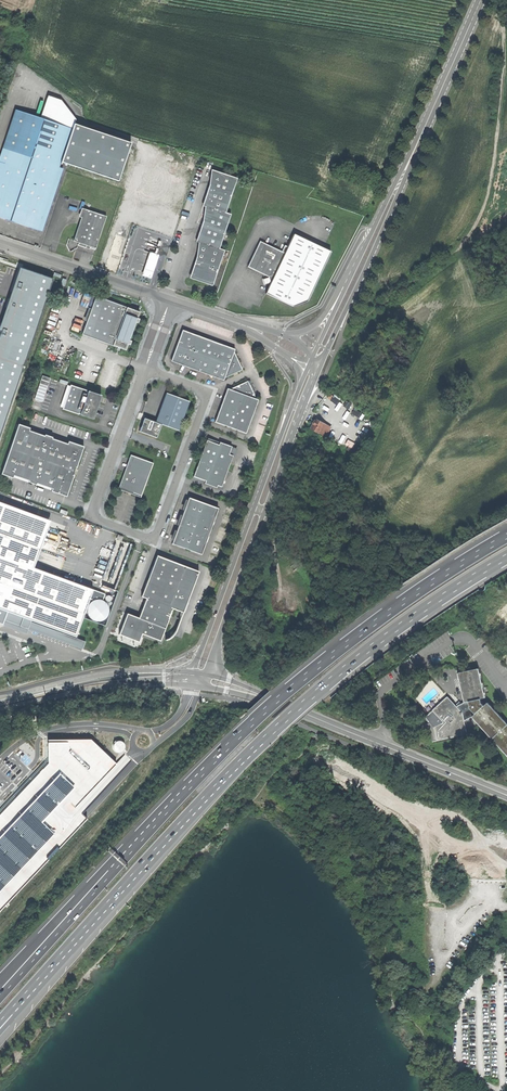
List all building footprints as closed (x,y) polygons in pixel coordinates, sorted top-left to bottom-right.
[(38,230),(61,162),(119,181),(131,143),(68,122),(69,118),(59,105),(62,102),(60,100),(50,96),(49,98),(47,97),(40,118),(15,109),(0,154),(0,217),(8,220),(38,230)] [(196,280),(212,286),(225,250),(219,249),(221,243),(231,215),(226,213),(237,178),(214,170),(210,184),(205,198),(206,199),(205,207),(208,208),(203,221),(198,235),(200,235),(199,243),(201,244),(197,256),(192,271),(193,271),(193,273),(193,276),(195,278),(196,280)] [(95,250),(106,216),(84,209),(81,218),(79,224),(74,240),(74,241),(79,243),(78,245),(86,248),(86,245),(90,247),(90,248),(95,250)] [(288,247),(271,284),(268,288),(266,294),(293,306),(307,301),(330,252),(323,248),(294,235),(288,247)] [(270,283),(271,284),(288,247),(285,246),(282,252),(260,241),(248,267),(268,277),(269,277),(270,280),(270,283)] [(159,254),(149,251),(141,275),(150,278),(159,254)] [(53,279),(18,267),(0,320),(0,431),(53,279)] [(128,308),(96,296),(82,334),(118,347),(120,348),(126,350),(128,344),(129,340),(136,322),(137,318),(140,312),(128,308)] [(230,348),(227,346),(212,341),(209,340),(200,337),(196,335),(189,332),(185,331),(182,330),(171,361),(182,365),(212,376),(223,380),(224,378),(234,352),(235,349),(230,348)] [(234,352),(224,378),(242,370),(234,352)] [(42,402),(50,378),(42,376),(34,399),(42,402)] [(229,389),(256,399),(248,381),(232,388),(229,389)] [(80,415),(93,419),(100,399),(100,397),(101,395),(88,391),(88,392),(86,392),(87,390),(71,385),(70,386),(63,409),(79,414),(79,413),(80,414),(80,415)] [(258,400),(256,399),(229,389),(227,389),(215,422),(246,433),(248,428),(249,429),(249,427),(250,425),(249,425),(254,412),(255,412),(256,409),(255,408),(258,400)] [(155,422),(161,424),(179,431),(189,402),(166,393),(155,422)] [(156,437),(161,424),(155,422),(146,419),(144,418),(140,431),(156,437)] [(311,428),(321,434),(326,425),(326,424),(317,419),(316,420),(315,420),(314,421),(314,422),(313,423),(314,424),(313,426),(311,428)] [(51,491),(66,496),(74,475),(72,475),(74,471),(75,467),(76,468),(84,446),(68,441),(67,444),(52,439),(53,437),(45,434),(44,436),(29,430),(30,428),(18,424),(1,474),(13,478),(14,475),(29,480),(28,482),(36,484),(37,483),(52,488),(51,491)] [(329,427),(326,425),(321,434),(324,436),(329,427)] [(217,485),(221,487),(233,455),(229,454),(232,447),(219,442),(219,445),(207,440),(193,477),(205,481),(204,483),(216,488),(217,485)] [(237,449),(232,447),(229,454),(233,455),(234,456),(237,449)] [(140,497),(141,495),(120,488),(132,455),(131,455),(129,459),(124,472),(118,489),(126,492),(129,493),(130,493),(131,494),(140,497)] [(120,488),(141,495),(153,463),(132,455),(120,488)] [(172,543),(202,554),(206,541),(208,542),(210,536),(208,536),(212,524),(214,524),(215,522),(213,521),(218,508),(189,497),(183,515),(172,543)] [(93,590),(33,568),(50,521),(0,502),(0,624),(5,626),(27,634),(28,629),(31,621),(31,620),(75,636),(90,598),(93,590)] [(139,618),(164,628),(172,609),(183,613),(199,571),(157,556),(151,572),(141,597),(146,598),(139,618)] [(105,594),(93,590),(90,598),(93,599),(97,597),(103,600),(105,594)] [(160,641),(164,628),(139,618),(129,614),(127,613),(119,634),(139,642),(142,634),(160,641)] [(488,703),(485,706),(482,703),(481,699),(485,698),(479,669),(459,673),(465,702),(462,704),(454,696),(453,697),(451,698),(458,706),(457,706),(448,697),(426,717),(435,727),(438,741),(467,734),(464,721),(473,717),(506,754),(506,723),(488,703)] [(48,740),(49,764),(0,815),(0,912),(87,819),(79,811),(75,808),(117,764),(92,740),(48,740)]
